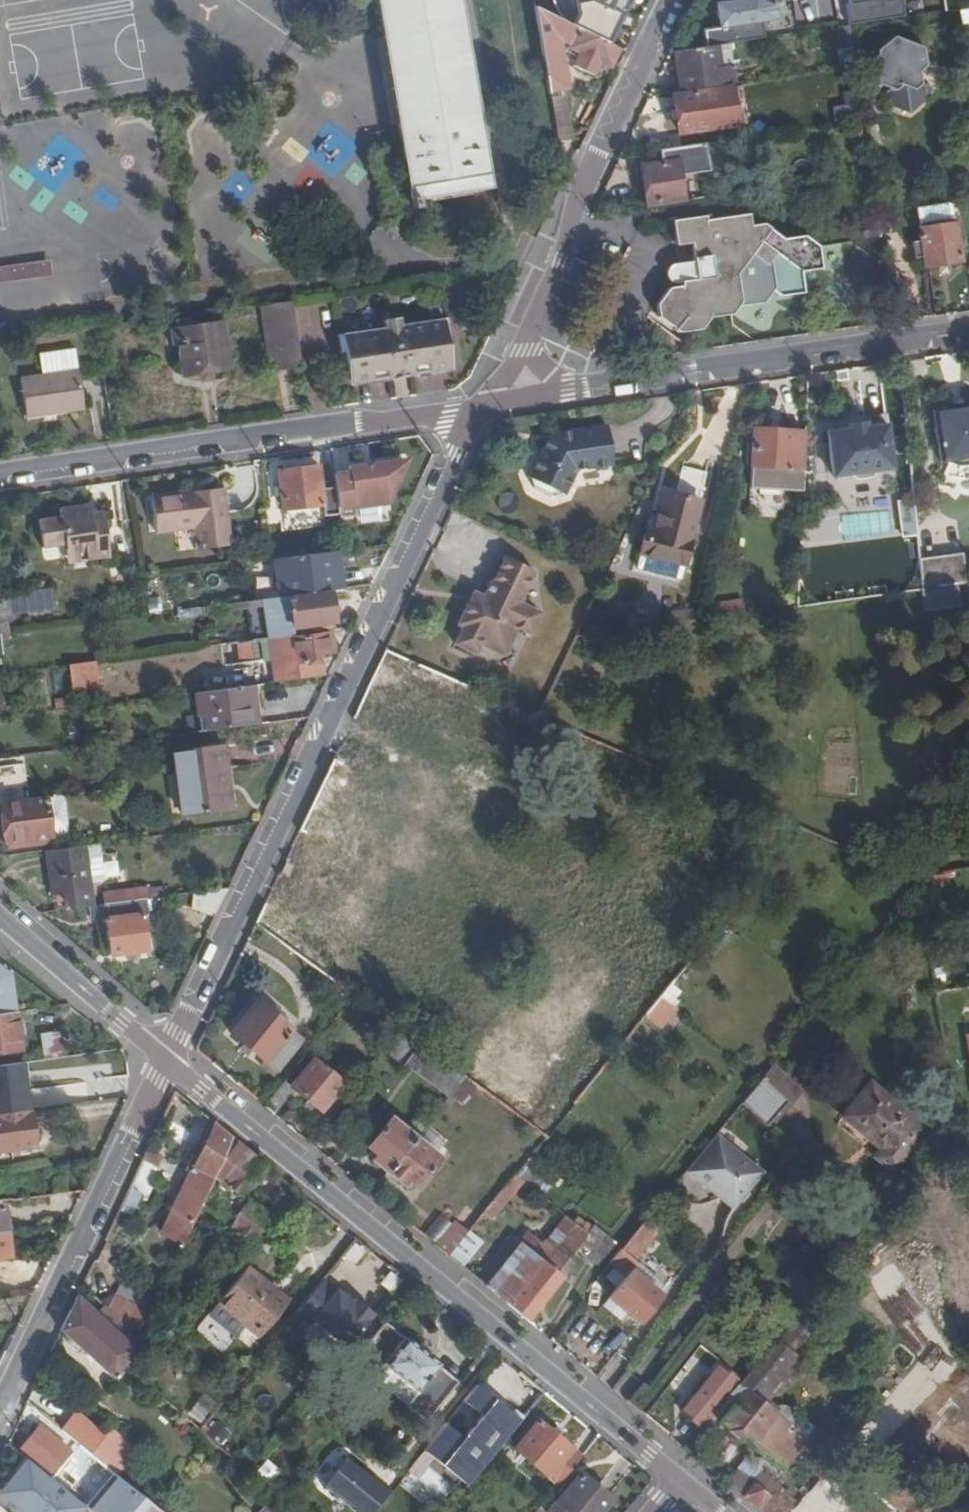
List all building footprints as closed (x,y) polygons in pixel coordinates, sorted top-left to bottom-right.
[(406,198),(485,185),(454,0),(373,0),(406,198)] [(718,26),(703,26),(703,39),(762,37),(762,19),(776,19),(775,0),(717,0),(718,26)] [(562,49),(557,21),(534,10),(546,85),(562,83),(556,50),(562,49)] [(837,45),(851,42),(848,23),(834,25),(837,45)] [(607,66),(616,47),(576,29),(567,48),(576,52),(569,67),(587,76),(590,69),(598,72),(602,64),(607,66)] [(921,43),(892,34),(877,48),(878,53),(873,57),(876,80),(888,82),(891,80),(895,86),(887,93),(889,102),(910,108),(927,92),(925,79),(918,77),(916,61),(923,56),(921,43)] [(722,42),(675,49),(681,90),(728,83),(722,42)] [(732,86),(677,94),(683,132),(738,124),(732,86)] [(962,170),(968,169),(968,151),(960,153),(962,170)] [(678,157),(642,162),(646,200),(684,195),(678,157)] [(963,262),(954,201),(920,207),(925,241),(915,243),(917,258),(928,256),(929,267),(963,262)] [(697,216),(665,221),(669,245),(685,243),(687,262),(676,263),(669,265),(666,266),(663,269),(662,272),(662,275),(662,279),(663,281),(667,284),(674,284),(675,287),(672,287),(659,304),(662,317),(682,333),(705,329),(714,317),(736,314),(745,303),(764,300),(773,289),(785,297),(807,294),(804,272),(825,268),(822,246),(804,234),(778,238),(757,223),(743,224),(741,214),(697,220),(697,216)] [(49,284),(49,263),(0,264),(0,285),(49,284)] [(270,368),(301,364),(293,299),(261,304),(270,368)] [(384,325),(338,332),(341,357),(346,356),(349,376),(354,375),(356,382),(445,367),(445,362),(450,362),(449,357),(454,356),(447,316),(399,323),(384,325)] [(383,319),(384,325),(399,323),(398,317),(383,319)] [(220,323),(174,329),(181,374),(227,368),(220,323)] [(74,368),(16,377),(22,414),(80,406),(74,368)] [(950,456),(968,453),(968,399),(942,403),(950,456)] [(789,481),(807,482),(808,423),(796,422),(795,433),(756,431),(754,480),(789,481)] [(853,426),(850,432),(855,436),(867,434),(871,429),(866,424),(853,426)] [(850,432),(829,435),(838,488),(853,486),(857,490),(877,488),(880,483),(897,480),(888,426),(871,429),(867,434),(855,436),(850,432)] [(615,466),(609,427),(568,433),(563,442),(547,445),(528,477),(530,478),(533,487),(552,497),(561,493),(564,495),(578,472),(615,466)] [(568,433),(552,435),(547,445),(563,442),(568,433)] [(335,484),(338,511),(339,518),(355,516),(354,508),(386,503),(404,462),(402,458),(371,463),(371,464),(363,466),(363,465),(348,467),(348,471),(334,473),(335,484)] [(317,462),(277,467),(282,507),(321,501),(322,513),(338,511),(335,484),(319,486),(317,462)] [(789,500),(789,481),(754,480),(753,499),(789,500)] [(230,542),(221,485),(153,495),(158,529),(195,524),(199,546),(230,542)] [(638,555),(687,567),(703,498),(662,489),(652,528),(647,528),(638,555)] [(919,534),(913,499),(896,502),(902,537),(919,534)] [(55,513),(32,517),(37,544),(60,541),(67,540),(81,549),(82,557),(103,554),(97,508),(86,509),(85,501),(55,506),(55,513)] [(63,560),(82,557),(81,549),(67,540),(60,541),(63,560)] [(340,590),(333,550),(327,551),(274,558),(280,597),(285,597),(295,595),(326,592),(340,590)] [(522,598),(534,573),(503,559),(502,558),(490,584),(488,582),(483,593),(481,597),(471,592),(455,627),(459,629),(451,647),(474,658),(479,648),(504,658),(517,632),(529,638),(540,614),(520,605),(523,599),(522,598)] [(924,589),(961,585),(959,568),(922,571),(923,577),(924,589)] [(897,593),(924,589),(923,577),(896,581),(897,593)] [(70,587),(0,597),(0,635),(11,634),(9,613),(72,605),(70,587)] [(285,597),(290,637),(299,635),(331,631),(326,592),(295,595),(285,597)] [(187,610),(193,649),(224,645),(259,640),(268,639),(277,638),(272,599),(187,610)] [(299,637),(299,635),(290,637),(277,638),(268,639),(273,684),(305,680),(303,664),(331,660),(328,634),(299,637)] [(259,640),(265,685),(273,684),(268,639),(259,640)] [(385,705),(407,658),(386,649),(364,694),(385,705)] [(96,660),(68,664),(71,690),(100,687),(96,660)] [(464,699),(470,686),(421,664),(414,676),(464,699)] [(198,694),(203,734),(260,726),(254,686),(198,694)] [(227,750),(178,757),(186,818),(230,812),(225,773),(230,772),(227,750)] [(448,799),(495,821),(519,772),(511,768),(508,774),(468,756),(448,799)] [(352,773),(332,763),(310,810),(329,822),(352,773)] [(352,804),(365,812),(373,797),(361,790),(352,804)] [(49,798),(7,804),(11,843),(54,838),(49,798)] [(366,863),(373,849),(360,841),(350,834),(329,822),(310,810),(297,837),(315,845),(319,838),(366,863)] [(355,822),(350,834),(360,841),(366,827),(355,822)] [(107,883),(102,846),(88,848),(94,884),(107,883)] [(67,903),(76,911),(98,908),(94,884),(88,848),(48,853),(53,896),(65,894),(67,903)] [(107,894),(108,907),(110,920),(115,956),(152,951),(147,915),(150,915),(148,901),(151,901),(149,888),(107,894)] [(222,894),(194,889),(191,909),(218,914),(222,894)] [(345,963),(267,901),(256,926),(331,981),(345,963)] [(110,920),(108,907),(98,908),(100,922),(110,920)] [(15,1011),(18,1011),(14,979),(13,973),(0,963),(0,1013),(15,1011)] [(682,990),(672,982),(661,996),(671,1004),(682,990)] [(253,1006),(228,1036),(261,1063),(287,1032),(253,1006)] [(15,1011),(0,1013),(0,1051),(21,1049),(15,1011)] [(60,1030),(38,1034),(43,1058),(65,1053),(60,1030)] [(405,1061),(452,1095),(465,1079),(417,1044),(405,1061)] [(30,1108),(32,1108),(25,1060),(0,1064),(0,1113),(30,1108)] [(310,1064),(291,1088),(321,1113),(341,1090),(310,1064)] [(791,1089),(773,1074),(763,1086),(782,1100),(791,1089)] [(935,1130),(882,1084),(853,1118),(891,1149),(885,1157),(901,1170),(935,1130)] [(782,1100),(763,1086),(743,1110),(767,1131),(788,1105),(782,1100)] [(30,1108),(0,1113),(0,1151),(35,1146),(30,1108)] [(167,1234),(185,1243),(190,1232),(234,1139),(215,1123),(167,1234)] [(372,1164),(387,1175),(413,1143),(389,1123),(366,1151),(376,1159),(372,1164)] [(233,1225),(253,1242),(273,1217),(241,1192),(263,1162),(234,1139),(190,1232),(213,1244),(224,1222),(218,1219),(223,1210),(236,1217),(233,1225)] [(764,1180),(718,1141),(689,1176),(735,1215),(764,1180)] [(434,1161),(413,1143),(387,1175),(400,1186),(403,1182),(412,1188),(434,1161)] [(141,1211),(159,1153),(144,1148),(126,1207),(141,1211)] [(63,1179),(52,1180),(54,1192),(64,1191),(63,1179)] [(484,1240),(471,1231),(481,1217),(464,1204),(434,1245),(464,1267),(484,1240)] [(232,1227),(233,1225),(236,1217),(223,1210),(218,1219),(224,1222),(232,1227)] [(520,1246),(486,1288),(529,1323),(572,1271),(567,1266),(583,1246),(593,1254),(587,1261),(597,1268),(615,1247),(595,1231),(590,1237),(570,1221),(538,1260),(520,1246)] [(664,1230),(652,1221),(630,1249),(600,1285),(610,1301),(602,1310),(618,1322),(626,1314),(641,1326),(662,1300),(639,1281),(645,1274),(635,1266),(664,1230)] [(293,1298),(256,1268),(225,1303),(262,1334),(293,1298)] [(349,1348),(376,1315),(356,1299),(353,1302),(325,1279),(297,1312),(311,1324),(314,1320),(349,1348)] [(111,1308),(142,1335),(158,1300),(122,1283),(111,1308)] [(99,1315),(78,1296),(62,1330),(114,1377),(127,1363),(132,1357),(142,1335),(111,1308),(108,1305),(99,1315)] [(403,1335),(385,1321),(354,1359),(374,1374),(383,1362),(418,1390),(408,1401),(428,1416),(459,1376),(440,1363),(441,1361),(405,1333),(403,1335)] [(665,1389),(682,1404),(716,1365),(698,1350),(665,1389)] [(712,1420),(766,1465),(796,1431),(767,1405),(792,1373),(767,1352),(712,1420)] [(732,1381),(716,1368),(678,1412),(695,1426),(732,1381)] [(423,1452),(439,1465),(494,1397),(478,1384),(423,1452)] [(440,1465),(467,1487),(524,1417),(497,1395),(440,1465)] [(77,1414),(63,1430),(82,1447),(90,1453),(104,1436),(77,1414)] [(516,1446),(560,1482),(582,1456),(539,1419),(516,1446)] [(65,1447),(39,1426),(20,1450),(44,1471),(65,1447)] [(809,1441),(796,1431),(766,1465),(781,1476),(809,1441)] [(310,1481),(356,1511),(375,1511),(392,1487),(333,1448),(310,1481)] [(117,1509),(134,1489),(93,1456),(70,1482),(89,1497),(94,1490),(117,1509)] [(48,1497),(58,1485),(55,1482),(27,1459),(17,1471),(48,1497)] [(255,1472),(270,1484),(280,1471),(266,1459),(255,1472)] [(745,1459),(725,1482),(740,1495),(761,1471),(745,1459)] [(761,1471),(740,1495),(761,1511),(775,1511),(789,1494),(761,1471)] [(611,1499),(581,1472),(556,1502),(569,1511),(600,1511),(611,1499)] [(556,1502),(547,1511),(569,1511),(556,1502)]
